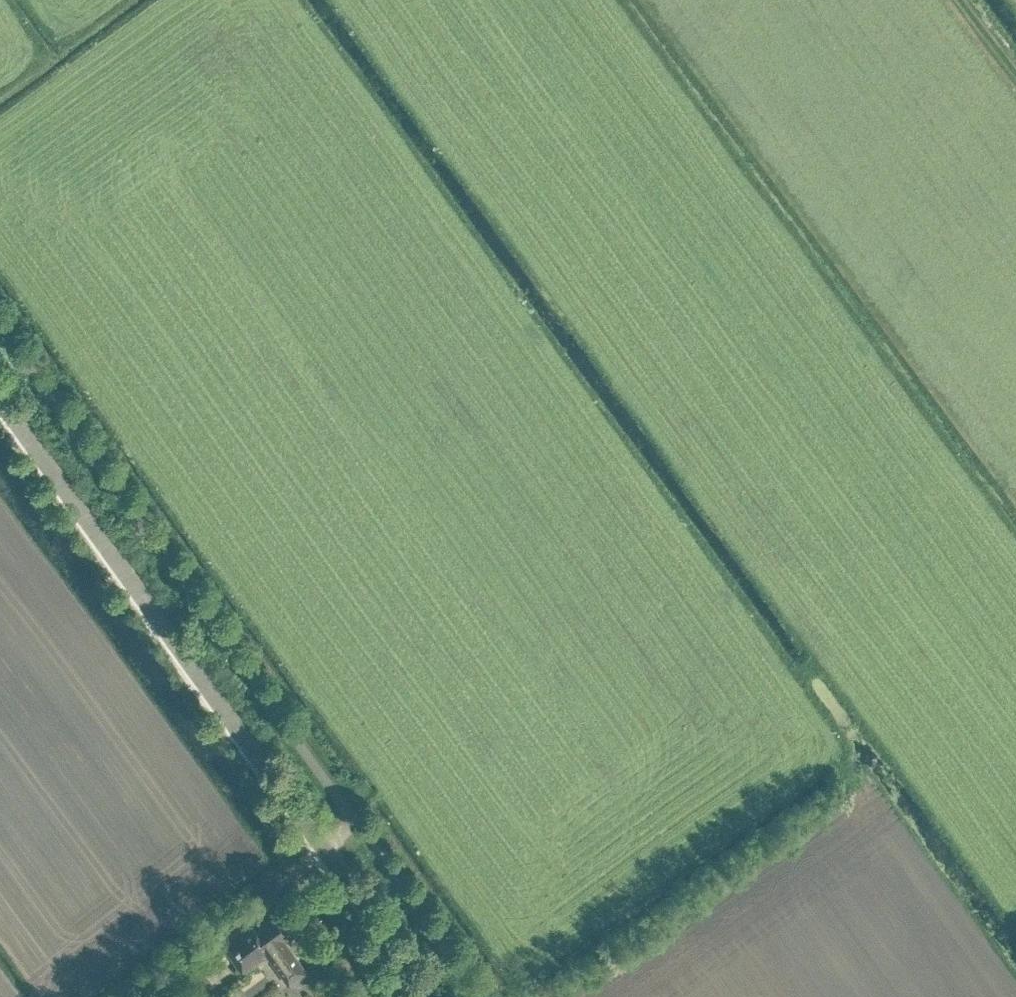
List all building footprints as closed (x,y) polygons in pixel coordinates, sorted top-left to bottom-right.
[(289,931),(277,913),(258,926),(253,919),(222,940),(244,970),(264,956),(266,959),(270,957),(289,984),(308,971),(294,951),(300,947),(289,931)]
